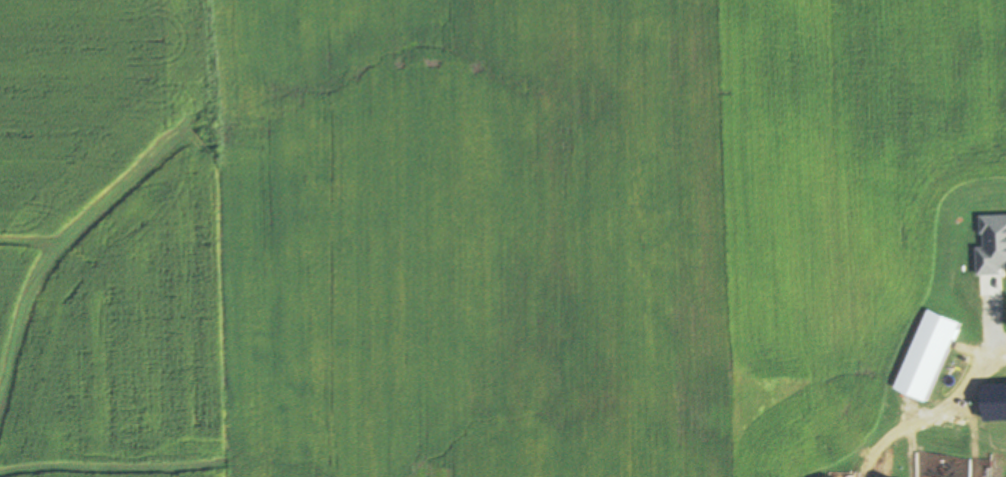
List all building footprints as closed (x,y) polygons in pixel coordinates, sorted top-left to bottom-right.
[(895,390),(928,402),(957,321),(925,309),(895,390)] [(1005,418),(1005,391),(990,391),(990,419),(1005,418)]
